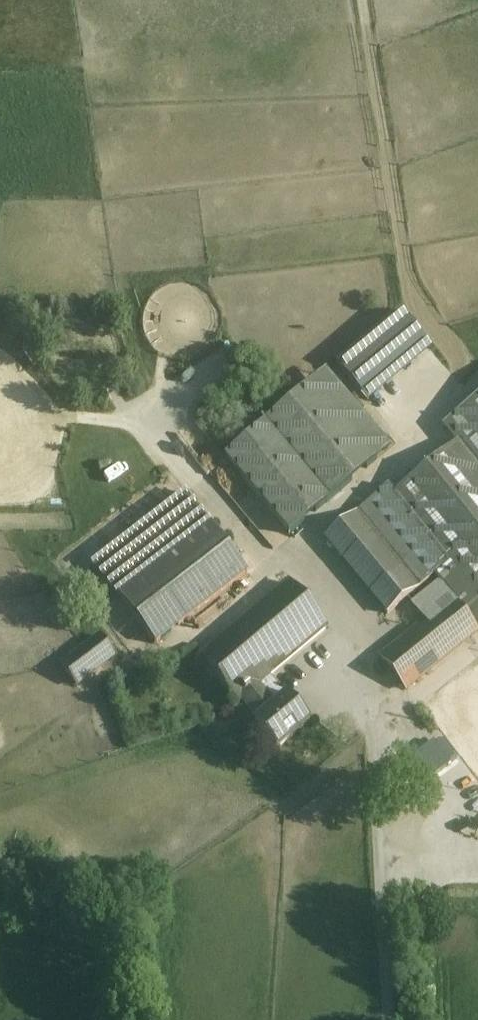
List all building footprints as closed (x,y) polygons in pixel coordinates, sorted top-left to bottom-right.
[(403,309),(339,361),(368,397),(432,345),(403,309)] [(325,375),(225,459),(289,534),(388,451),(325,375)] [(444,427),(457,443),(477,469),(477,400),(444,427)] [(457,443),(393,495),(450,563),(456,571),(477,599),(477,469),(457,443)] [(388,615),(450,563),(393,495),(387,488),(325,540),(388,615)] [(187,495),(95,565),(156,644),(247,574),(187,495)] [(456,571),(412,606),(425,623),(381,658),(406,690),(477,632),(477,599),(456,571)] [(289,585),(201,658),(237,702),(241,699),(268,677),(326,629),(289,585)] [(87,647),(62,666),(77,685),(115,656),(100,637),(87,647)] [(286,698),(268,677),(241,699),(259,721),(255,725),(277,751),(310,723),(288,697),(286,698)]
